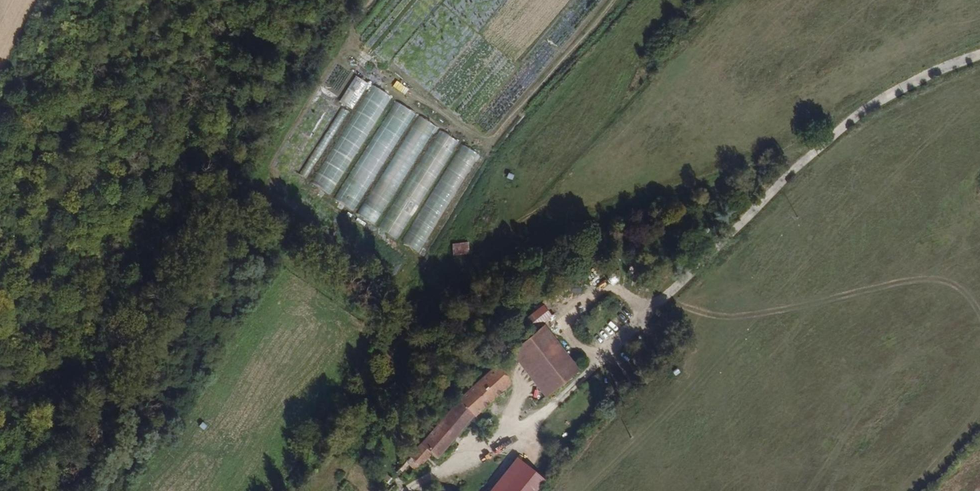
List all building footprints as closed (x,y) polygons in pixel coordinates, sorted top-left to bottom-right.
[(323,84),(336,92),(349,69),(337,62),(323,84)] [(338,99),(352,108),(368,82),(355,73),(338,99)] [(369,84),(312,183),(333,194),(389,95),(369,84)] [(384,214),(434,125),(415,114),(416,113),(393,100),(337,200),(347,206),(352,198),(361,204),(356,213),(368,220),(374,209),(384,214)] [(382,231),(402,241),(456,139),(436,129),(382,231)] [(469,243),(454,243),(453,257),(469,258),(469,243)] [(576,373),(538,328),(508,356),(543,399),(576,373)] [(543,399),(508,356),(498,365),(534,406),(543,399)] [(475,419),(508,386),(493,369),(459,404),(475,419)] [(434,459),(475,419),(459,404),(419,445),(429,456),(434,459)] [(414,471),(429,456),(419,445),(403,462),(414,471)] [(523,476),(503,490),(533,490),(523,476)]
